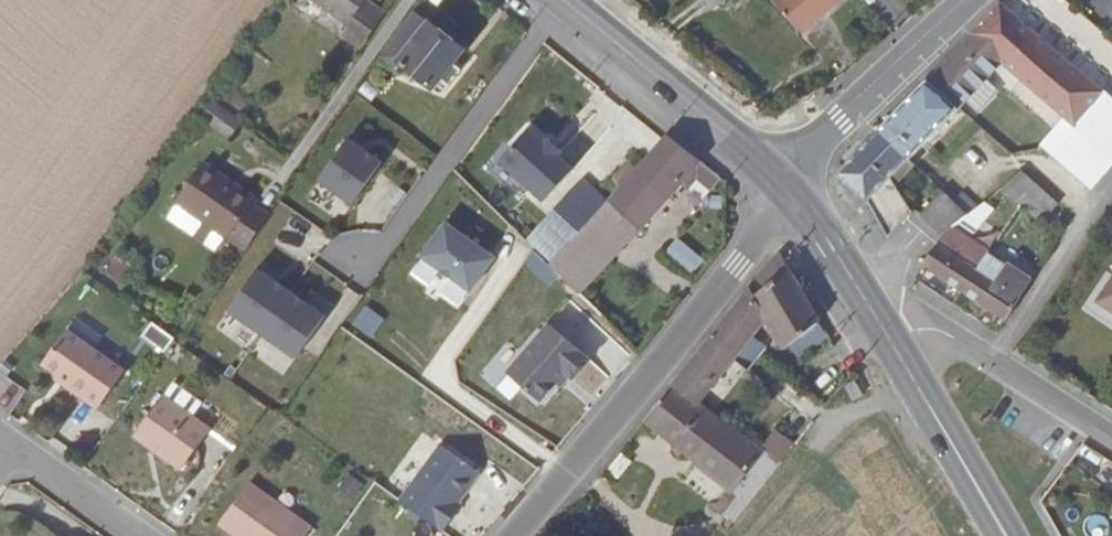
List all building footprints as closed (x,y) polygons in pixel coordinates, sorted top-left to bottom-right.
[(384,15),(365,1),(366,0),(311,0),(347,27),(341,35),(361,49),(384,15)] [(840,0),(775,0),(802,33),(840,0)] [(1075,126),(1105,91),(999,2),(970,33),(1001,61),(1065,117),(1075,126)] [(413,12),(380,59),(394,69),(399,63),(432,89),(439,80),(447,87),(460,71),(452,64),(463,51),(413,12)] [(925,79),(957,107),(1001,61),(970,33),(946,58),(925,79)] [(877,130),(908,159),(957,107),(925,79),(899,107),(877,130)] [(1075,126),(1111,158),(1111,98),(1105,91),(1075,126)] [(229,140),(241,123),(207,98),(195,115),(229,140)] [(1065,117),(1043,144),(1092,188),(1104,174),(1111,164),(1111,158),(1075,126),(1065,117)] [(877,130),(836,173),(867,201),(888,237),(912,210),(889,178),(908,159),(877,130)] [(607,202),(548,265),(578,295),(635,234),(680,183),(687,188),(695,179),(711,192),(721,180),(710,171),(667,137),(607,202)] [(351,139),(318,186),(354,210),(386,163),(351,139)] [(227,238),(245,251),(268,218),(250,206),(254,200),(202,164),(166,216),(217,252),(227,238)] [(1057,201),(1020,169),(1003,186),(1029,208),(1041,218),(1044,216),(1057,201)] [(548,265),(607,202),(574,170),(516,233),(548,265)] [(920,213),(944,236),(952,228),(964,217),(967,215),(953,201),(942,191),(920,213)] [(977,207),(962,192),(953,201),(967,215),(977,207)] [(977,207),(967,215),(964,217),(979,227),(993,210),(983,202),(977,207)] [(494,258),(445,224),(419,261),(468,295),(494,258)] [(944,236),(935,246),(924,262),(923,265),(963,291),(988,255),(990,252),(952,228),(944,236)] [(675,238),(665,252),(692,271),(702,258),(675,238)] [(779,251),(749,286),(759,303),(743,321),(753,330),(765,316),(784,349),(788,346),(798,360),(828,335),(779,251)] [(135,267),(119,255),(106,274),(122,286),(135,267)] [(1006,319),(1032,279),(1007,262),(1004,266),(988,255),(963,291),(1006,319)] [(226,319),(259,340),(292,289),(259,268),(226,319)] [(1107,272),(1083,309),(1111,329),(1111,276),(1107,272)] [(759,303),(749,286),(705,341),(673,382),(697,402),(715,379),(750,335),(753,330),(743,321),(759,303)] [(325,311),(292,289),(259,340),(292,361),(325,311)] [(370,338),(383,317),(364,305),(350,326),(370,338)] [(152,323),(142,336),(165,353),(174,339),(152,323)] [(589,357),(549,325),(503,382),(542,414),(589,357)] [(123,372),(66,331),(42,365),(69,384),(66,388),(96,410),(123,372)] [(750,335),(715,379),(730,390),(765,348),(750,335)] [(25,390),(0,372),(0,417),(4,420),(25,390)] [(853,400),(864,393),(855,380),(845,386),(853,400)] [(730,491),(760,453),(711,414),(697,402),(673,382),(657,402),(642,421),(730,491)] [(163,397),(192,418),(202,405),(174,384),(163,397)] [(778,467),(828,404),(810,390),(760,453),(778,467)] [(163,397),(163,396),(135,433),(163,454),(160,457),(180,472),(210,431),(192,418),(163,397)] [(438,447),(399,502),(442,533),(454,515),(451,513),(478,475),(438,447)] [(778,467),(760,453),(730,491),(733,492),(748,504),(778,467)] [(249,484),(219,525),(234,535),(306,535),(311,529),(249,484)] [(748,504),(733,492),(719,509),(734,522),(748,504)]
